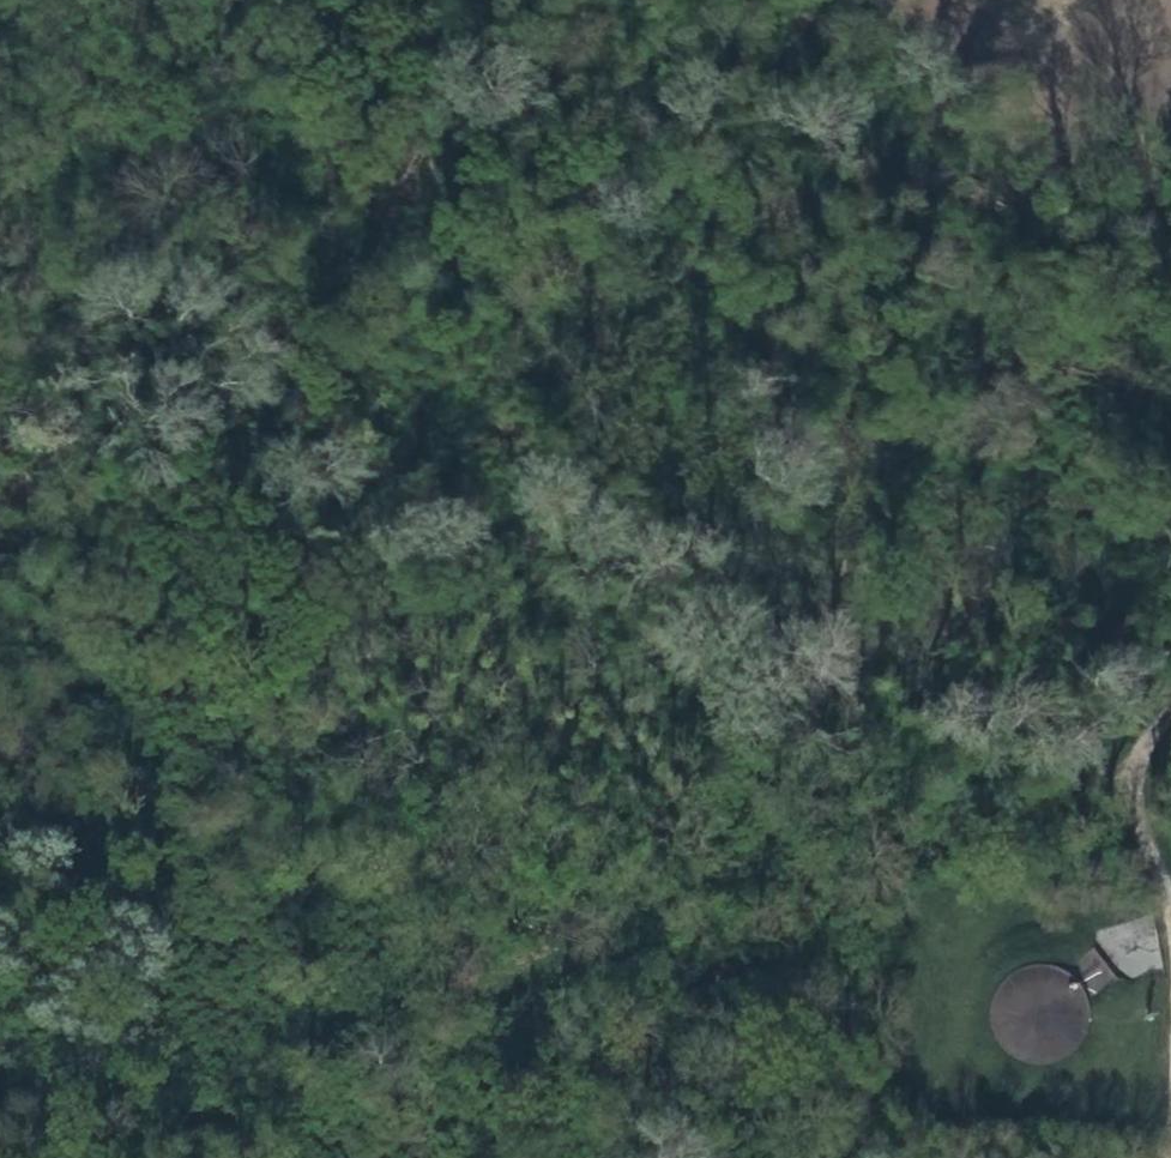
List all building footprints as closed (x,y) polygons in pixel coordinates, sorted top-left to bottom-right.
[(1092,949),(1074,964),(1097,990),(1114,975),(1092,949)]
